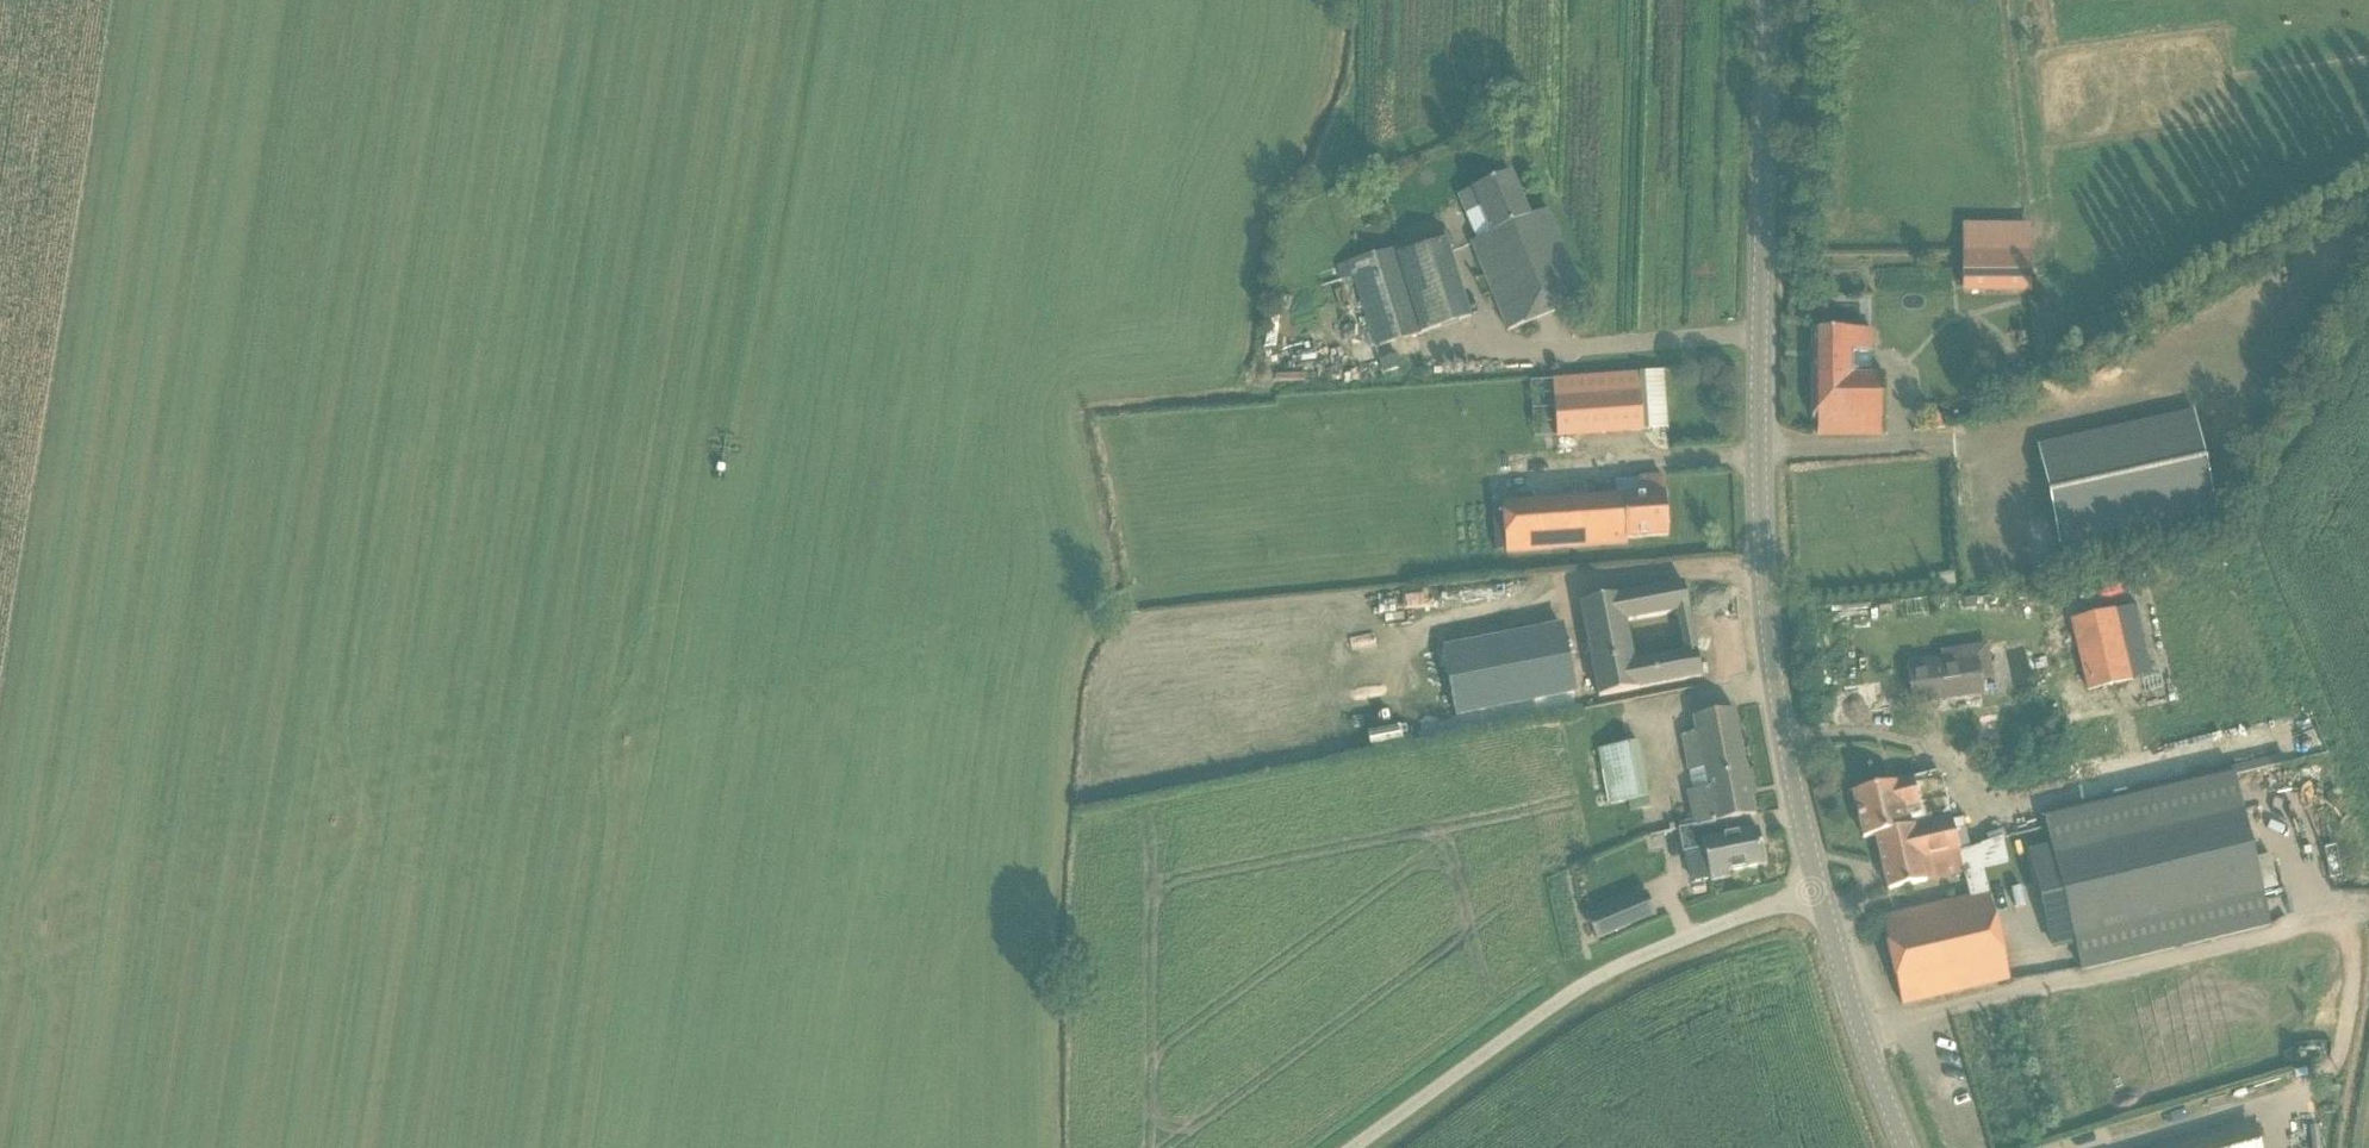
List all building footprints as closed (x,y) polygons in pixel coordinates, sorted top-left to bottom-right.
[(1507,332),(1562,308),(1584,299),(1547,211),(1529,218),(1510,174),(1458,196),(1468,219),(1467,220),(1475,239),(1469,241),(1507,332)] [(1397,247),(1347,263),(1373,349),(1470,318),(1445,238),(1399,253),(1397,247)] [(2031,253),(1962,253),(1962,293),(2031,293),(2031,253)] [(1872,331),(1837,331),(1813,331),(1813,421),(1817,421),(1817,436),(1881,436),(1881,373),(1872,373),(1872,331)] [(1663,372),(1623,375),(1627,432),(1667,429),(1663,372)] [(2037,446),(2059,546),(2216,511),(2193,411),(2037,446)] [(1502,508),(1492,509),(1496,551),(1506,551),(1506,554),(1627,544),(1626,539),(1666,536),(1661,477),(1638,479),(1623,481),(1613,481),(1615,496),(1523,503),(1502,505),(1502,508)] [(1953,573),(1937,575),(1939,587),(1955,585),(1953,573)] [(1619,596),(1580,603),(1598,698),(1638,690),(1701,678),(1692,631),(1690,631),(1690,633),(1681,634),(1681,633),(1680,634),(1684,655),(1633,665),(1624,623),(1675,613),(1678,625),(1680,625),(1679,624),(1688,622),(1689,623),(1690,623),(1682,584),(1619,596)] [(2113,611),(2071,621),(2088,691),(2130,681),(2113,611)] [(1443,650),(1456,716),(1573,693),(1561,627),(1443,650)] [(1983,696),(1977,653),(1904,663),(1911,706),(1983,696)] [(1632,710),(1538,729),(1548,778),(1641,760),(1632,710)] [(1695,827),(1755,815),(1734,710),(1692,718),(1695,733),(1682,735),(1694,792),(1688,793),(1695,827)] [(1969,899),(1989,895),(1982,868),(2008,862),(2002,837),(1970,848),(1963,820),(1952,822),(1941,772),(1875,787),(1852,793),(1863,839),(1874,836),(1888,892),(1963,874),(1969,899)] [(2081,971),(2270,926),(2235,775),(2045,820),(2052,849),(2031,854),(2053,946),(2074,941),(2081,971)] [(1704,849),(1705,859),(1710,882),(1730,878),(1728,872),(1765,865),(1758,830),(1728,836),(1725,822),(1755,816),(1755,815),(1695,827),(1678,830),(1683,853),(1704,849)] [(1901,1006),(1945,995),(2009,981),(1989,895),(1969,899),(1881,920),(1901,1006)] [(1596,937),(1655,920),(1648,896),(1589,912),(1596,937)] [(2227,1126),(2153,1147),(2234,1147),(2227,1126)]
